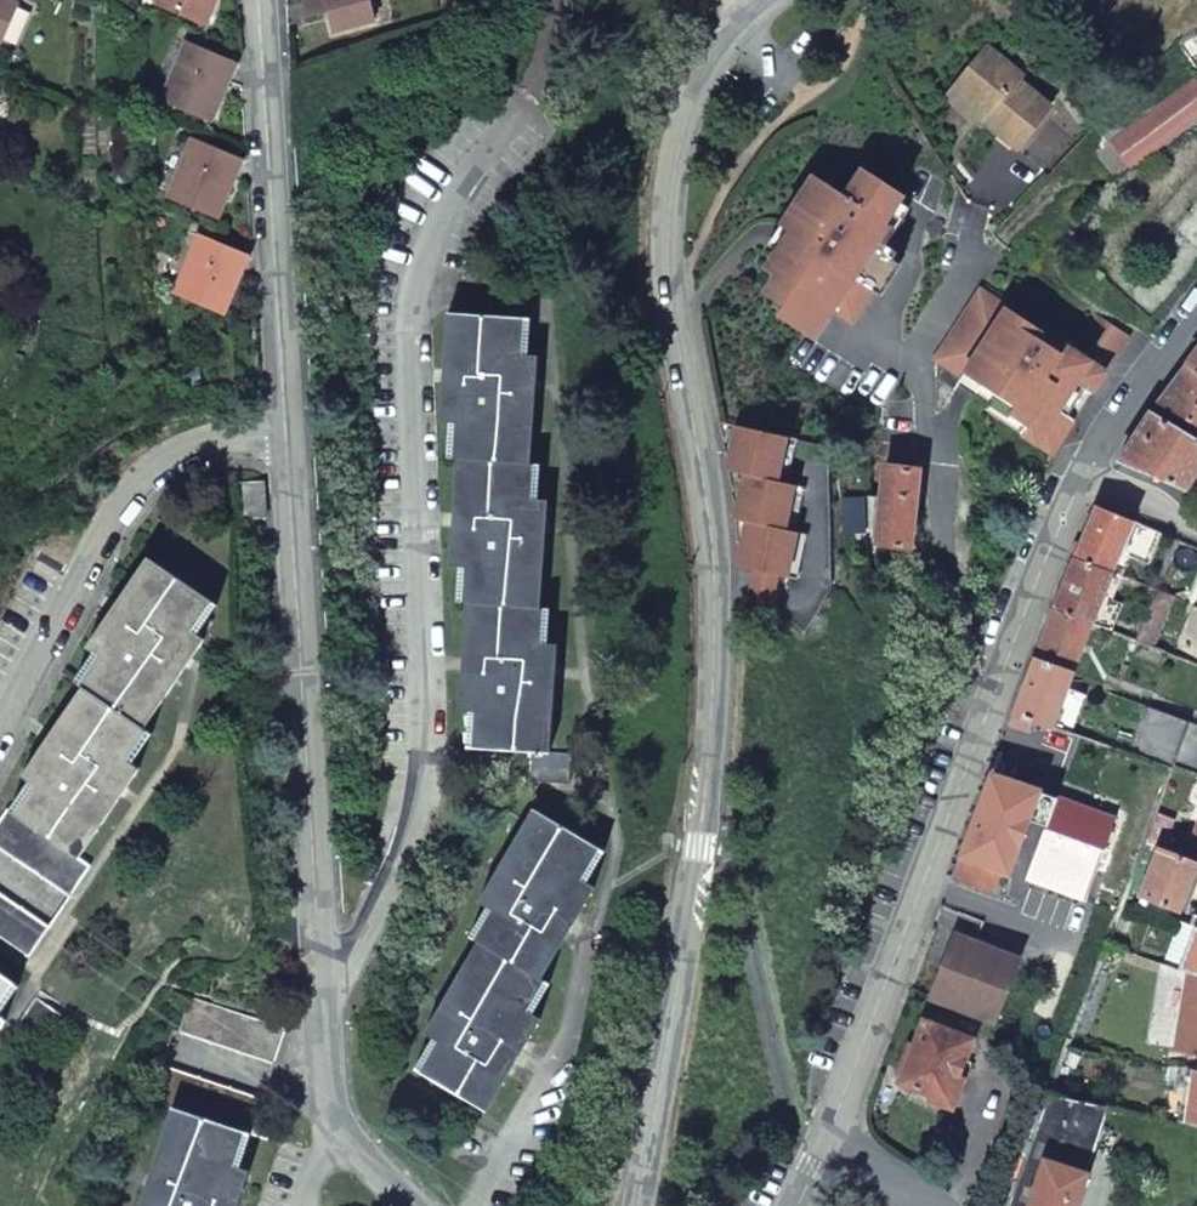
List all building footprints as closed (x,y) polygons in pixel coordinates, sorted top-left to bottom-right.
[(7,0),(0,0),(0,43),(17,5),(7,0)] [(155,3),(200,21),(208,3),(216,7),(219,0),(157,0),(155,3)] [(336,31),(375,20),(370,0),(305,0),(309,17),(330,10),(336,31)] [(990,42),(956,83),(990,111),(986,116),(1019,144),(1053,103),(1020,76),(1025,71),(990,42)] [(222,81),(231,61),(190,43),(174,78),(171,76),(162,99),(206,118),(214,100),(221,103),(229,84),(222,81)] [(237,64),(231,61),(222,81),(229,84),(237,64)] [(1114,138),(1106,126),(1104,128),(1101,152),(1116,176),(1117,177),(1131,167),(1196,117),(1196,78),(1196,77),(1144,116),(1114,138)] [(990,111),(956,83),(952,89),(986,116),(990,111)] [(1106,126),(1114,138),(1144,116),(1137,106),(1106,126)] [(228,177),(236,157),(195,140),(179,177),(176,175),(167,196),(212,215),(220,198),(228,202),(237,181),(228,177)] [(246,161),(236,157),(228,177),(237,181),(246,161)] [(876,236),(905,193),(864,167),(847,194),(815,174),(783,224),(792,230),(804,238),(792,257),(780,249),(767,267),(778,274),(766,292),(784,304),(778,314),(806,332),(825,301),(854,319),(875,287),(868,283),(879,267),(885,271),(898,251),(876,236)] [(792,257),(804,238),(792,230),(780,249),(792,257)] [(234,273),(243,253),(202,235),(186,272),(182,270),(173,291),(219,311),(226,293),(233,296),(241,276),(234,273)] [(250,256),(243,253),(234,273),(241,276),(250,256)] [(1022,431),(1053,452),(1106,370),(1075,350),(1070,357),(1061,350),(1038,335),(1042,329),(982,289),(939,355),(963,375),(965,372),(999,394),(1016,405),(1011,413),(1027,424),(1022,431)] [(460,422),(451,566),(470,567),(461,709),(475,710),(473,746),(536,751),(534,782),(570,784),(572,753),(553,752),(557,643),(539,642),(547,498),(530,497),(539,354),(524,353),(525,318),(449,313),(442,421),(460,422)] [(1080,342),(1111,363),(1130,335),(1099,314),(1080,342)] [(1061,350),(1070,357),(1075,350),(1065,344),(1061,350)] [(1196,369),(1196,351),(1188,363),(1196,369)] [(1159,402),(1196,428),(1196,369),(1188,363),(1159,402)] [(992,404),(999,394),(965,372),(963,375),(958,382),(992,404)] [(988,409),(1022,431),(1027,424),(1011,413),(1016,405),(999,394),(992,404),(988,409)] [(1187,490),(1196,473),(1196,437),(1154,411),(1119,461),(1187,490)] [(746,472),(738,516),(749,518),(786,526),(795,482),(778,478),(787,433),(739,424),(729,468),(746,472)] [(886,465),(877,543),(910,546),(919,469),(886,465)] [(239,481),(241,517),(265,516),(263,480),(239,481)] [(866,532),(864,500),(846,500),(847,532),(866,532)] [(1150,563),(1163,532),(1098,504),(1076,556),(1115,572),(1124,575),(1132,555),(1150,563)] [(786,526),(749,518),(740,563),(759,567),(781,572),(788,573),(794,541),(797,528),(786,526)] [(86,645),(102,656),(21,774),(38,785),(18,814),(7,806),(0,817),(0,846),(69,894),(90,863),(79,856),(139,766),(124,755),(204,638),(188,626),(207,598),(146,556),(86,645)] [(1105,597),(1115,572),(1076,556),(1055,608),(1093,623),(1112,630),(1122,603),(1105,597)] [(759,567),(755,586),(775,601),(781,572),(759,567)] [(1175,596),(1158,589),(1137,640),(1152,646),(1156,635),(1159,636),(1175,596)] [(1035,656),(1075,671),(1093,623),(1055,608),(1035,656)] [(1069,687),(1075,671),(1035,656),(1014,714),(1054,727),(1069,687)] [(1069,687),(1054,727),(1072,734),(1086,693),(1069,687)] [(1132,754),(1137,756),(1137,754),(1154,760),(1170,715),(1148,707),(1132,754)] [(1170,715),(1154,760),(1196,775),(1196,726),(1170,715)] [(963,858),(955,879),(994,894),(1002,873),(1011,876),(1020,849),(1040,797),(1042,790),(992,770),(960,857),(963,858)] [(1040,797),(1020,849),(1038,856),(1057,804),(1040,797)] [(1057,804),(1038,856),(1030,879),(1087,900),(1117,820),(1059,799),(1057,804)] [(533,808),(480,901),(495,909),(425,1032),(438,1040),(420,1070),(486,1110),(542,1017),(524,1006),(595,885),(583,878),(600,848),(533,808)] [(1147,841),(1142,857),(1149,859),(1154,844),(1147,841)] [(1190,858),(1159,846),(1140,897),(1182,912),(1196,872),(1196,861),(1190,858)] [(27,954),(47,924),(0,892),(0,935),(27,954)] [(1196,931),(1196,928),(1183,923),(1170,959),(1185,964),(1196,931)] [(1185,964),(1183,969),(1194,972),(1196,974),(1196,931),(1185,964)] [(958,935),(935,996),(996,1019),(1019,958),(958,935)] [(9,978),(0,971),(0,991),(9,978)] [(1179,1046),(1196,1049),(1196,974),(1194,972),(1179,1046)] [(36,995),(15,1026),(40,1043),(61,1013),(36,995)] [(949,1102),(973,1040),(927,1022),(902,1084),(949,1102)] [(1069,1046),(1050,1094),(1065,1097),(1083,1052),(1069,1046)] [(242,1129),(250,1132),(262,1097),(167,1066),(156,1101),(171,1106),(138,1205),(235,1205),(248,1167),(231,1162),(242,1129)] [(1110,1107),(1065,1097),(1050,1094),(1007,1205),(1077,1205),(1110,1107)]
